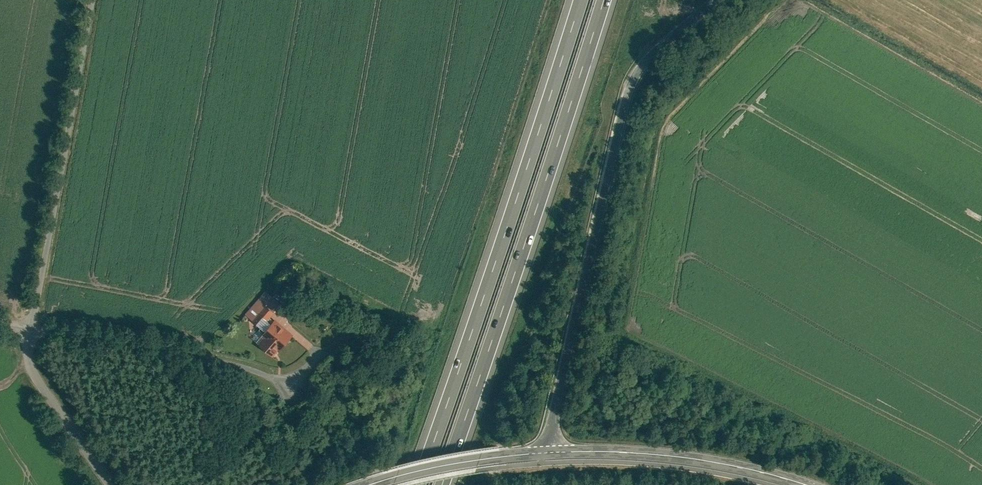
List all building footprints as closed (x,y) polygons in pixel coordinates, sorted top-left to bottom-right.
[(266,289),(245,314),(260,327),(251,338),(259,345),(264,339),(261,335),(274,320),(270,317),(282,303),(266,289)] [(294,334),(275,318),(274,320),(261,335),(264,339),(259,345),(274,358),(294,334)] [(366,332),(355,322),(349,329),(359,339),(366,332)]
